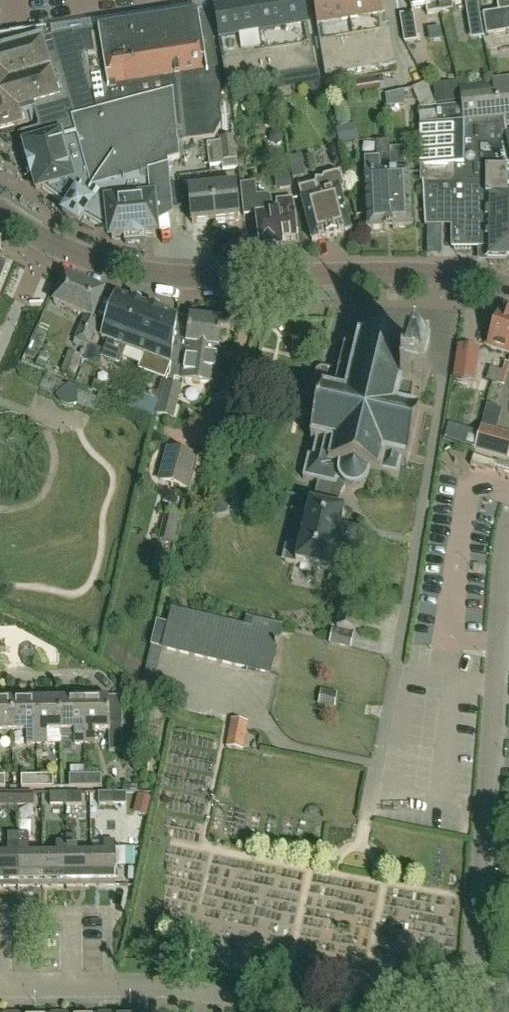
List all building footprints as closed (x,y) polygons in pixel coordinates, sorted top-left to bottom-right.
[(232,88),(318,72),(302,0),(291,0),(214,14),(227,89),(232,88)] [(226,10),(268,0),(224,0),(226,10)] [(345,0),(313,0),(326,78),(357,73),(345,0)] [(357,73),(396,67),(390,27),(385,28),(380,0),(345,0),(357,73)] [(437,0),(410,0),(412,11),(425,8),(426,17),(439,14),(437,0)] [(439,14),(454,12),(452,4),(467,1),(466,0),(437,0),(439,14)] [(499,14),(483,16),(486,36),(508,32),(508,0),(497,0),(499,14)] [(479,13),(466,14),(469,34),(482,32),(479,13)] [(405,44),(418,41),(413,14),(400,16),(405,44)] [(209,15),(130,27),(150,100),(172,93),(178,145),(179,145),(215,140),(222,128),(221,88),(209,15)] [(90,32),(91,19),(73,18),(72,31),(90,32)] [(150,100),(130,27),(97,32),(97,33),(51,40),(52,43),(61,75),(74,120),(150,100)] [(52,43),(51,40),(48,41),(45,30),(37,31),(0,37),(0,57),(52,43)] [(74,120),(61,75),(52,43),(0,57),(0,135),(21,129),(20,128),(29,126),(26,114),(24,115),(23,110),(33,107),(40,130),(74,120)] [(506,139),(505,126),(508,126),(508,78),(494,79),(459,83),(462,104),(436,107),(418,109),(420,127),(420,183),(422,182),(425,221),(453,221),(452,238),(452,250),(486,250),(486,260),(507,260),(508,260),(508,138),(506,139)] [(355,97),(381,93),(379,81),(353,85),(355,97)] [(422,83),(409,86),(414,107),(427,105),(422,83)] [(181,163),(179,145),(178,145),(172,93),(150,100),(74,120),(40,130),(21,135),(28,161),(23,162),(29,181),(33,180),(36,191),(42,190),(68,209),(63,216),(80,227),(84,220),(112,236),(112,238),(113,241),(125,240),(125,245),(137,244),(136,235),(144,234),(144,238),(145,238),(156,237),(154,212),(173,210),(168,166),(181,163)] [(211,168),(222,166),(222,163),(237,162),(235,138),(220,140),(220,144),(208,145),(211,168)] [(391,174),(390,174),(380,175),(380,161),(365,161),(365,176),(367,231),(393,230),(412,229),(409,173),(408,173),(407,149),(390,150),(391,174)] [(237,170),(237,162),(222,163),(222,166),(223,172),(237,170)] [(352,233),(342,192),(345,190),(342,177),(338,174),(324,178),(322,181),(316,181),(316,183),(312,166),(295,170),(301,190),(300,191),(312,238),(313,242),(330,238),(352,233)] [(227,183),(212,185),(216,223),(240,220),(237,186),(228,187),(227,183)] [(216,223),(212,185),(198,186),(198,190),(190,191),(193,225),(216,223)] [(278,202),(279,208),(272,209),(272,207),(272,202),(270,199),(265,198),(257,199),(255,186),(241,187),(244,219),(258,218),(260,238),(262,249),(265,249),(265,252),(276,251),(275,247),(279,247),(279,243),(297,241),(297,238),(292,200),(278,202)] [(86,318),(76,341),(89,347),(100,322),(94,319),(105,294),(66,277),(54,304),(86,318)] [(178,318),(148,307),(118,296),(108,321),(102,339),(111,343),(105,360),(119,365),(125,348),(145,355),(139,372),(151,376),(143,395),(158,400),(166,381),(172,365),(175,344),(178,319),(178,318)] [(498,311),(486,347),(508,355),(508,315),(498,311)] [(191,319),(190,320),(178,319),(175,344),(187,345),(187,346),(219,350),(223,323),(191,319)] [(313,444),(316,445),(313,459),(309,458),(304,480),(335,487),(330,510),(337,511),(342,492),(345,490),(349,494),(354,495),(361,494),(366,490),(368,485),(370,475),(382,478),(382,476),(398,480),(402,463),(406,464),(406,465),(407,465),(420,412),(418,411),(418,413),(409,411),(414,390),(425,393),(430,368),(414,364),(414,360),(411,358),(409,357),(411,351),(395,347),(396,341),(377,336),(375,343),(358,339),(357,340),(358,341),(356,350),(344,348),(344,350),(345,350),(340,370),(334,369),(333,371),(322,368),(317,371),(313,387),(324,390),(311,444),(313,445),(313,444)] [(81,370),(84,363),(90,347),(89,347),(76,341),(74,346),(83,350),(80,357),(69,353),(62,373),(75,378),(78,369),(81,370)] [(215,386),(219,350),(187,346),(187,345),(175,344),(172,365),(170,381),(167,381),(167,386),(165,386),(159,409),(157,417),(174,422),(183,390),(174,387),(175,382),(215,386)] [(104,352),(90,347),(84,363),(98,368),(104,352)] [(474,373),(481,354),(462,348),(455,367),(474,373)] [(98,400),(46,379),(42,390),(58,397),(63,405),(68,407),(77,405),(93,411),(98,400)] [(498,432),(503,412),(488,407),(482,428),(476,452),(508,460),(508,435),(498,432)] [(167,449),(158,483),(188,491),(198,457),(167,449)] [(497,465),(474,457),(471,467),(494,474),(497,465)] [(344,513),(337,511),(330,510),(310,505),(301,547),(289,548),(285,563),(336,575),(337,569),(358,574),(367,537),(347,533),(347,525),(341,523),(344,513)] [(165,513),(159,541),(174,545),(181,517),(165,513)] [(355,633),(362,602),(361,602),(345,597),(340,616),(337,629),(355,633)] [(158,624),(152,648),(142,693),(153,695),(163,651),(164,651),(270,675),(281,628),(254,622),(252,630),(172,612),(169,626),(158,624)] [(333,631),(330,644),(330,645),(351,650),(355,636),(333,631)] [(315,687),(314,698),(328,700),(330,689),(315,687)] [(85,745),(85,698),(76,698),(74,700),(74,702),(61,702),(61,746),(62,746),(62,738),(75,738),(75,745),(85,745)] [(95,698),(85,698),(85,745),(96,745),(96,733),(110,733),(110,753),(123,753),(123,725),(110,725),(110,702),(97,702),(97,700),(95,698)] [(13,702),(0,702),(0,746),(0,733),(14,733),(13,702)] [(38,746),(37,702),(13,702),(14,733),(27,733),(27,746),(38,746)] [(61,746),(61,702),(37,702),(38,746),(48,746),(61,746)] [(243,751),(249,724),(232,720),(231,727),(227,749),(243,751)] [(38,777),(38,789),(54,789),(54,777),(47,777),(47,773),(38,773),(38,777)] [(86,788),(86,776),(70,776),(70,789),(86,788)] [(102,776),(86,776),(86,788),(102,788),(102,776)] [(38,789),(38,777),(22,777),(22,789),(38,789)] [(82,806),(82,794),(66,795),(66,806),(82,806)] [(127,794),(115,794),(99,794),(99,806),(115,806),(127,806),(127,794)] [(18,807),(18,795),(2,795),(3,807),(18,807)] [(34,795),(18,795),(18,807),(34,807),(34,795)] [(66,806),(66,795),(50,795),(51,806),(66,806)] [(18,835),(9,835),(9,851),(0,851),(0,888),(19,888),(18,835)] [(43,888),(42,856),(29,856),(29,835),(18,835),(19,888),(43,888)] [(91,888),(90,856),(76,856),(76,837),(66,837),(66,843),(67,888),(91,888)] [(67,888),(66,843),(56,843),(56,856),(42,856),(43,888),(67,888)] [(104,856),(90,856),(91,888),(115,888),(115,844),(104,844),(104,856)]
